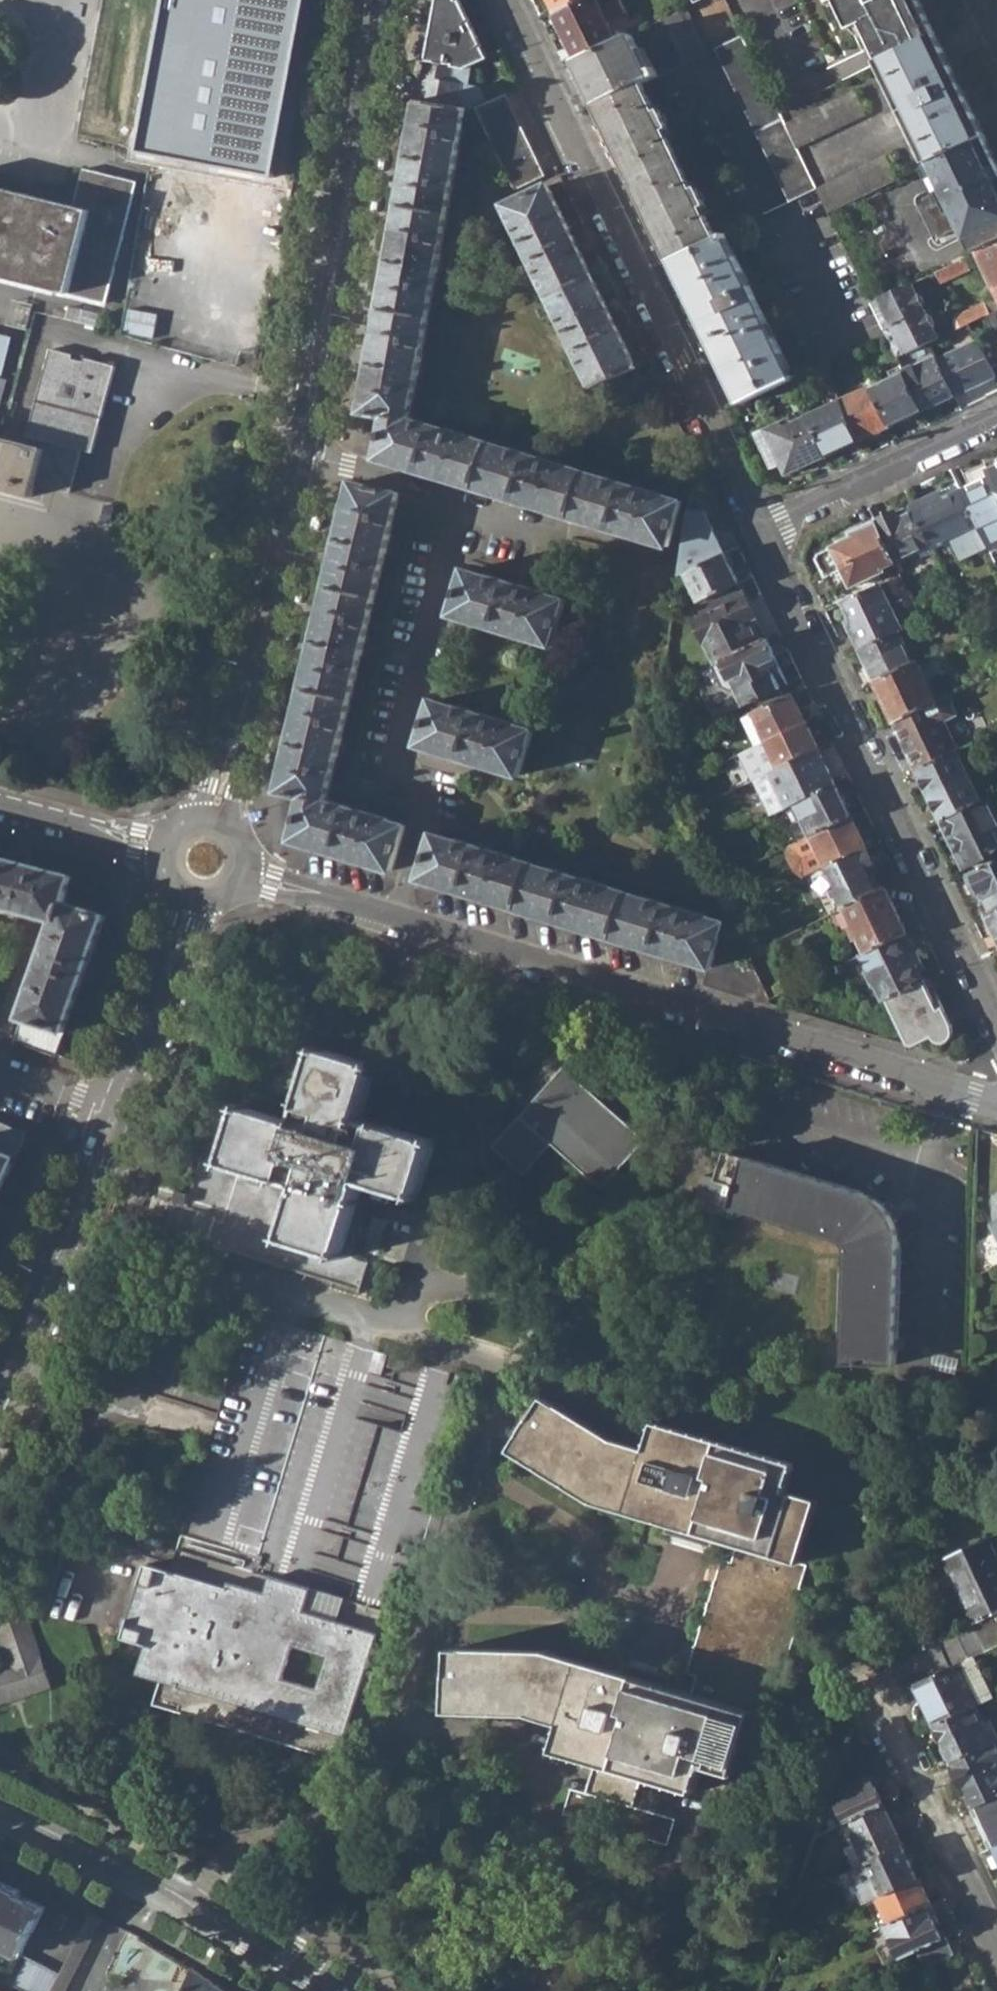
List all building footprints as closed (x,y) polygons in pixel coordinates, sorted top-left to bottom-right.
[(147,147),(276,170),(308,0),(175,0),(147,147)] [(425,61),(465,68),(466,68),(486,58),(459,0),(437,0),(425,61)] [(551,10),(572,0),(546,0),(551,10)] [(576,61),(617,41),(608,24),(627,14),(622,0),(618,0),(601,8),(597,0),(572,0),(551,10),(576,61)] [(883,61),(936,36),(922,7),(919,0),(839,0),(863,51),(875,45),(883,61)] [(662,20),(684,66),(707,55),(685,9),(662,20)] [(576,61),(598,107),(643,87),(654,81),(632,34),(617,41),(576,61)] [(883,61),(932,164),(986,138),(936,36),(883,61)] [(789,203),(816,191),(796,148),(785,124),(778,111),(744,37),(717,51),(789,203)] [(417,102),(420,102),(456,109),(465,68),(425,61),(417,102)] [(598,107),(672,260),(716,240),(706,218),(708,217),(693,185),(689,186),(667,140),(670,138),(656,107),(652,109),(643,87),(598,107)] [(854,91),(785,124),(796,148),(866,115),(854,91)] [(477,109),(515,187),(542,175),(505,96),(477,109)] [(466,111),(456,109),(420,102),(417,123),(414,123),(403,184),(406,185),(384,285),(387,285),(379,330),(376,330),(365,389),(368,390),(364,412),(387,416),(379,457),(670,547),(682,503),(665,497),(666,495),(602,475),(600,477),(571,468),(572,466),(506,447),(505,448),(475,439),(475,437),(411,417),(420,376),(437,272),(440,272),(443,252),(440,251),(461,150),(459,149),(466,111)] [(986,138),(932,164),(917,172),(930,198),(920,203),(939,240),(962,229),(976,256),(980,253),(996,245),(996,162),(986,138)] [(886,157),(816,191),(828,215),(846,206),(854,202),(897,181),(886,157)] [(108,303),(139,183),(84,170),(75,205),(0,186),(0,276),(108,303)] [(555,314),(593,389),(636,369),(547,184),(505,206),(514,224),(512,225),(556,313),(555,314)] [(719,223),(724,235),(762,217),(757,206),(719,223)] [(724,235),(716,240),(672,260),(742,405),(794,380),(724,235)] [(996,287),(996,245),(980,253),(996,287)] [(974,256),(964,261),(968,270),(978,265),(974,256)] [(941,282),(943,286),(970,273),(968,270),(964,261),(937,273),(941,282)] [(876,270),(889,297),(897,293),(884,266),(876,270)] [(941,282),(937,273),(931,276),(935,285),(941,282)] [(871,306),(897,358),(928,343),(937,339),(912,285),(897,293),(889,297),(871,306)] [(10,323),(31,327),(36,302),(15,297),(10,323)] [(996,334),(996,312),(988,316),(996,334)] [(14,332),(0,329),(0,373),(5,374),(14,332)] [(982,349),(986,358),(991,370),(996,367),(996,342),(982,349)] [(979,343),(937,362),(954,398),(996,379),(991,370),(986,358),(982,349),(979,343)] [(112,370),(80,362),(79,366),(67,363),(69,359),(46,353),(22,445),(0,439),(0,486),(31,495),(37,477),(50,480),(49,485),(69,490),(79,452),(91,455),(112,370)] [(937,362),(906,376),(923,412),(954,398),(937,362)] [(905,374),(873,389),(891,427),(923,412),(906,376),(905,374)] [(0,377),(0,403),(2,404),(8,379),(0,377)] [(873,389),(842,403),(860,441),(891,427),(873,389)] [(824,409),(808,417),(827,457),(860,441),(842,403),(837,394),(821,402),(824,409)] [(786,475),(827,457),(808,417),(791,424),(788,419),(757,434),(772,468),(781,464),(786,475)] [(988,469),(992,478),(960,490),(988,547),(993,556),(996,554),(996,465),(988,469)] [(294,840),(393,870),(408,825),(327,800),(337,754),(340,753),(343,738),(341,737),(360,656),(363,657),(367,636),(365,634),(385,553),(387,554),(390,535),(389,534),(400,494),(353,482),(348,508),(346,508),(332,565),(335,566),(326,604),(324,604),(308,668),(311,668),(301,708),(300,707),(284,769),(287,770),(282,792),(304,798),(294,840)] [(941,493),(913,506),(931,545),(934,549),(951,540),(960,559),(988,547),(960,490),(944,499),(941,493)] [(913,506),(877,522),(889,548),(895,562),(896,563),(931,545),(913,506)] [(686,526),(705,564),(724,555),(704,511),(687,519),(686,526)] [(818,561),(826,578),(889,548),(877,522),(838,540),(839,544),(822,553),(818,561)] [(882,568),(895,562),(889,548),(826,578),(835,595),(884,572),(882,568)] [(700,603),(708,599),(739,584),(724,555),(705,564),(686,573),(700,603)] [(452,615),(553,646),(568,601),(540,593),(540,590),(468,570),(452,615)] [(695,621),(716,666),(724,661),(766,641),(739,584),(708,599),(711,604),(698,610),(701,618),(695,621)] [(840,605),(862,650),(899,632),(904,629),(882,586),(840,605)] [(862,650),(878,684),(915,666),(899,632),(862,650)] [(788,685),(766,641),(724,661),(733,677),(746,705),(788,685)] [(723,681),(733,677),(724,661),(716,666),(723,681)] [(878,684),(898,724),(939,704),(920,663),(915,666),(878,684)] [(791,696),(753,715),(768,742),(806,723),(791,696)] [(898,724),(920,772),(960,753),(962,752),(946,721),(957,716),(950,698),(939,704),(898,724)] [(420,745),(521,777),(534,732),(518,726),(518,724),(435,700),(420,745)] [(743,720),(756,747),(768,742),(753,715),(743,720)] [(818,750),(806,723),(768,742),(780,768),(818,750)] [(756,747),(769,774),(780,768),(768,742),(756,747)] [(771,817),(796,805),(835,785),(818,750),(780,768),(769,774),(753,781),(771,817)] [(920,772),(932,797),(972,779),(960,753),(920,772)] [(932,797),(945,822),(989,800),(992,799),(989,791),(980,794),(972,779),(932,797)] [(796,805),(811,836),(851,817),(835,785),(796,805)] [(989,800),(945,822),(966,866),(996,851),(996,817),(989,800)] [(826,867),(867,849),(851,817),(811,836),(789,846),(791,851),(788,858),(794,872),(802,874),(804,878),(826,867)] [(711,966),(715,955),(725,922),(705,917),(705,915),(644,896),(643,898),(617,890),(617,888),(549,867),(548,869),(517,859),(517,857),(453,838),(452,841),(435,834),(421,878),(711,966)] [(58,917),(15,1037),(57,1052),(83,977),(93,981),(97,969),(88,966),(107,913),(66,899),(72,873),(28,862),(31,852),(20,848),(17,859),(0,854),(0,902),(58,917)] [(840,910),(845,907),(886,888),(867,849),(826,867),(836,889),(832,892),(840,910)] [(988,917),(996,912),(996,864),(971,877),(988,917)] [(731,892),(724,878),(712,884),(719,898),(731,892)] [(845,907),(867,953),(907,934),(886,888),(845,907)] [(996,934),(996,912),(988,917),(996,934)] [(866,973),(886,999),(928,979),(907,934),(867,953),(863,955),(871,970),(866,973)] [(768,1001),(753,966),(715,955),(711,966),(705,982),(768,1001)] [(952,1026),(928,979),(886,999),(907,1044),(915,1046),(932,1039),(937,1044),(943,1044),(949,1041),(953,1036),(952,1026)] [(175,1188),(172,1200),(163,1197),(153,1227),(206,1243),(360,1289),(367,1268),(380,1272),(382,1265),(369,1262),(369,1260),(346,1253),(364,1201),(358,1199),(365,1177),(417,1193),(435,1139),(359,1115),(376,1062),(321,1046),(298,1121),(218,1098),(188,1192),(175,1188)] [(525,1114),(621,1199),(659,1157),(564,1072),(525,1114)] [(28,1132),(0,1119),(0,1194),(28,1132)] [(848,1360),(900,1362),(903,1228),(898,1215),(888,1201),(874,1194),(718,1146),(710,1173),(694,1169),(684,1200),(720,1211),(723,1201),(847,1239),(852,1245),(848,1360)] [(386,1268),(382,1265),(380,1272),(385,1273),(384,1276),(397,1280),(401,1268),(387,1264),(386,1268)] [(251,1310),(210,1446),(319,1479),(359,1343),(251,1310)] [(475,1379),(359,1343),(319,1479),(434,1512),(475,1379)] [(903,1387),(962,1404),(970,1372),(911,1355),(903,1387)] [(563,1814),(668,1847),(685,1790),(697,1793),(706,1765),(735,1775),(755,1714),(762,1716),(770,1692),(778,1694),(811,1591),(801,1587),(808,1564),(801,1562),(820,1499),(788,1490),(794,1464),(657,1420),(647,1448),(617,1439),(547,1396),(513,1450),(598,1502),(739,1547),(734,1562),(725,1559),(691,1674),(702,1676),(696,1695),(556,1651),(453,1649),(451,1711),(533,1713),(565,1723),(557,1749),(596,1761),(586,1791),(572,1787),(563,1814)] [(155,1702),(344,1759),(359,1763),(434,1512),(319,1479),(210,1446),(173,1571),(149,1563),(125,1636),(149,1644),(140,1673),(162,1680),(155,1702)] [(993,1613),(996,1611),(996,1560),(986,1538),(943,1559),(975,1622),(993,1613)] [(51,1686),(32,1613),(2,1623),(12,1664),(0,1668),(0,1700),(51,1686)] [(975,1622),(939,1640),(952,1667),(961,1662),(996,1645),(996,1620),(993,1613),(975,1622)] [(916,1684),(934,1724),(978,1704),(980,1703),(961,1662),(952,1667),(916,1684)] [(952,1762),(996,1740),(996,1733),(989,1716),(985,1718),(978,1704),(934,1724),(952,1762)] [(973,1807),(996,1796),(996,1740),(952,1762),(973,1807)] [(839,1798),(848,1819),(886,1802),(873,1775),(843,1789),(846,1795),(839,1798)] [(973,1807),(994,1849),(996,1847),(996,1796),(973,1807)] [(848,1819),(868,1862),(907,1844),(886,1802),(848,1819)] [(868,1899),(880,1894),(921,1875),(907,1844),(868,1862),(854,1870),(868,1899)] [(980,1853),(996,1887),(996,1847),(994,1849),(980,1853)] [(880,1894),(892,1922),(933,1902),(921,1875),(880,1894)] [(23,1990),(47,1990),(56,1974),(17,1954),(41,1906),(0,1885),(0,1980),(23,1990)] [(898,1957),(918,1948),(949,1933),(933,1902),(892,1922),(884,1925),(898,1957)] [(47,1990),(63,1990),(102,1919),(90,1913),(56,1974),(47,1990)] [(958,1951),(949,1933),(918,1948),(926,1965),(958,1951)] [(192,1969),(184,1990),(227,1990),(192,1969)]
